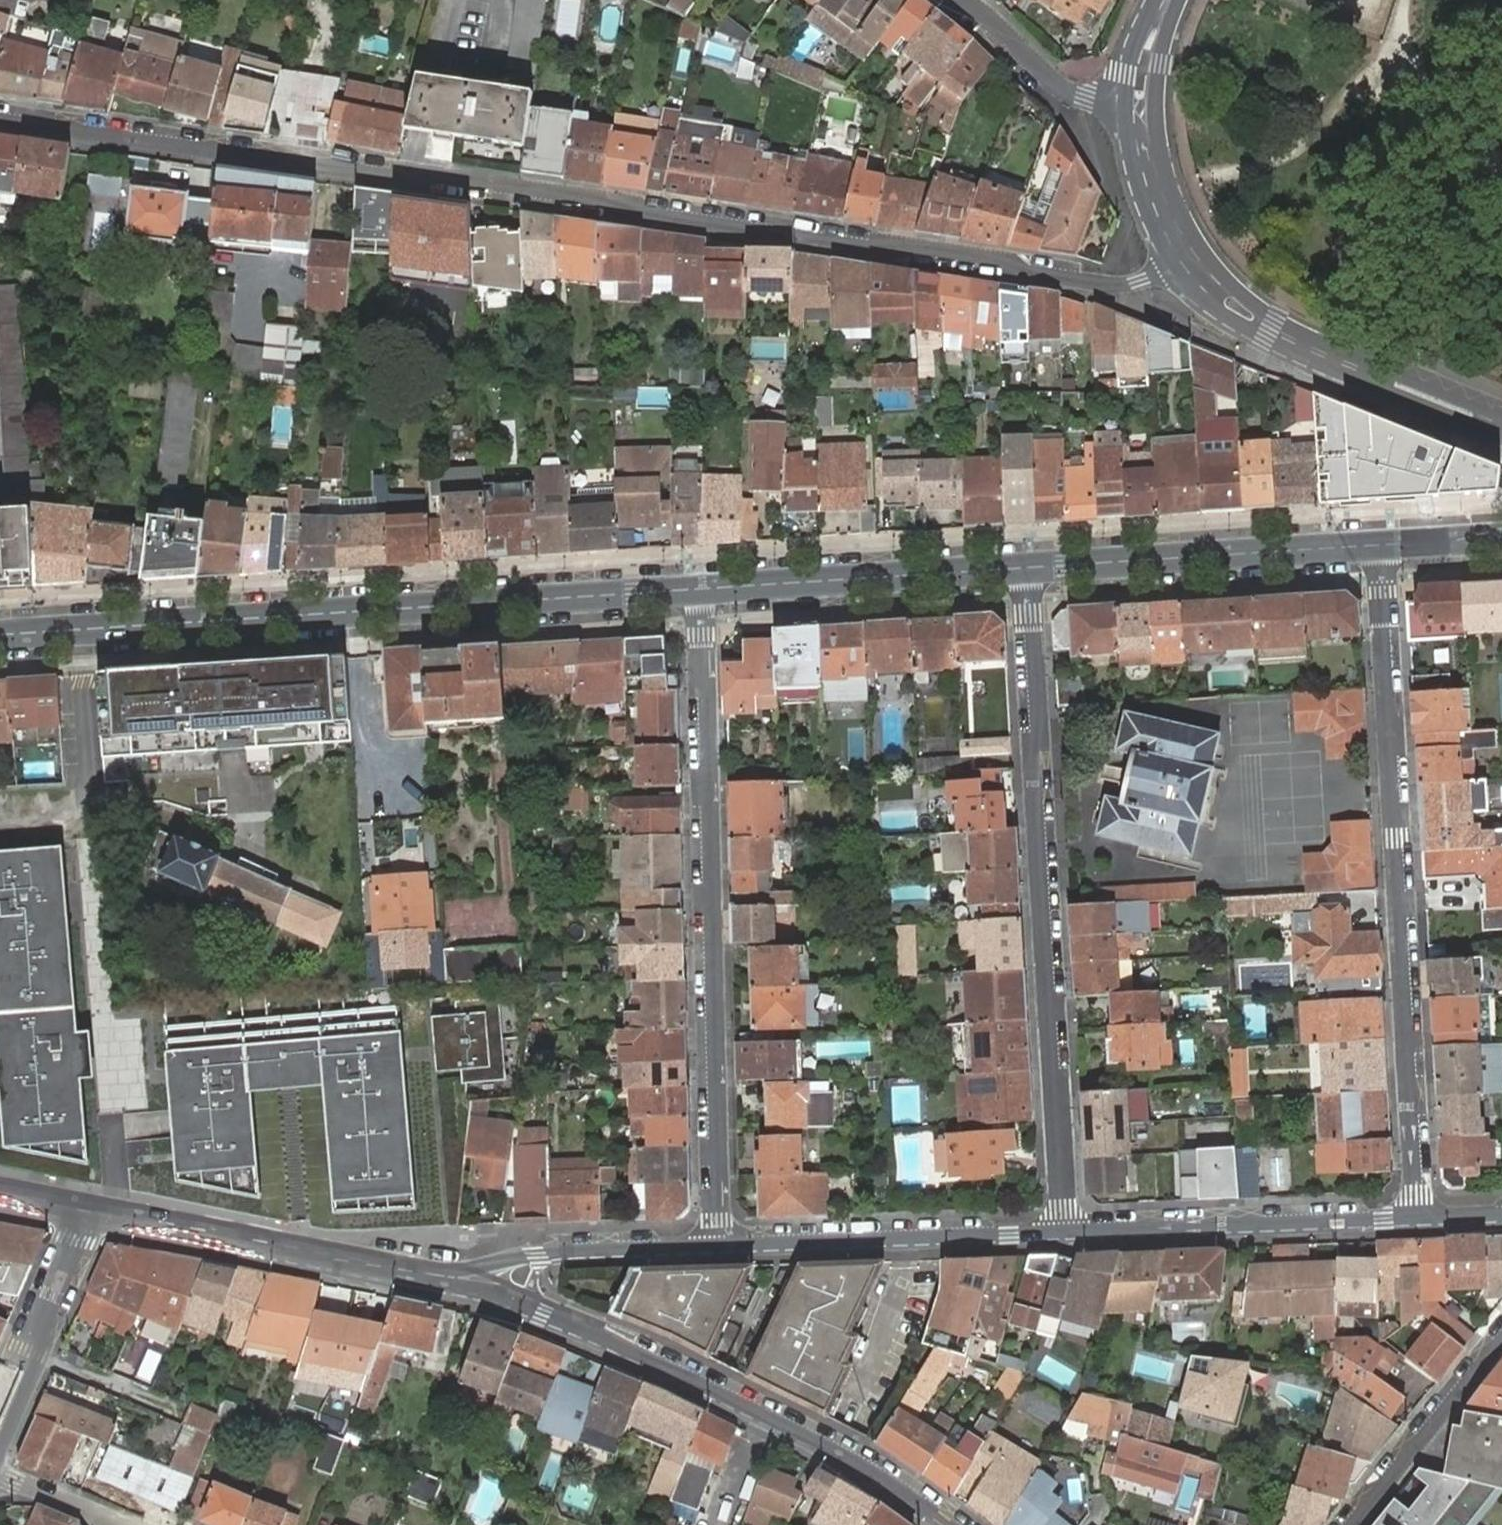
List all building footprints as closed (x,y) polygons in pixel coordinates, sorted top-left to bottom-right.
[(11,16),(25,20),(30,0),(0,0),(0,12),(11,16)] [(509,69),(536,72),(546,0),(518,0),(509,69)] [(684,17),(686,18),(687,17),(699,0),(646,0),(684,17)] [(816,6),(810,15),(809,16),(849,45),(859,31),(882,0),(820,0),(816,6)] [(892,0),(882,0),(859,31),(874,43),(901,6),(892,0)] [(923,0),(912,0),(882,41),(893,50),(901,57),(904,53),(911,43),(936,10),(923,0)] [(1078,20),(1085,8),(1096,15),(1101,8),(1106,0),(1049,0),(1078,20)] [(72,6),(59,2),(54,18),(81,26),(86,10),(82,9),(72,6)] [(82,9),(86,10),(89,11),(91,4),(84,2),(84,4),(82,9)] [(1085,8),(1078,20),(1088,27),(1096,15),(1085,8)] [(955,25),(936,10),(911,43),(904,53),(901,57),(899,59),(898,62),(901,65),(910,71),(902,82),(910,87),(913,83),(917,77),(923,69),(955,25)] [(6,34),(11,16),(0,12),(0,32),(6,34)] [(278,40),(297,44),(304,19),(285,13),(278,40)] [(752,36),(726,16),(716,31),(746,44),(752,36)] [(88,17),(82,37),(81,42),(80,47),(77,57),(74,67),(63,105),(109,112),(114,92),(123,58),(94,51),(97,40),(104,42),(110,23),(88,17)] [(698,39),(701,24),(683,20),(680,35),(698,39)] [(974,40),(955,25),(923,69),(917,77),(913,83),(910,87),(903,96),(919,108),(933,90),(936,92),(938,89),(942,83),(974,40)] [(50,54),(37,102),(63,105),(74,67),(57,61),(60,52),(61,48),(63,49),(66,37),(68,33),(54,28),(49,45),(52,46),(50,54)] [(76,35),(81,37),(83,30),(76,28),(75,35),(76,35)] [(124,51),(123,58),(114,92),(129,96),(132,100),(140,102),(144,100),(167,106),(178,66),(180,57),(180,54),(183,43),(131,29),(127,39),(124,51)] [(994,60),(974,40),(942,83),(938,89),(942,92),(935,100),(948,111),(942,129),(943,130),(950,134),(963,99),(964,101),(994,60)] [(37,102),(50,54),(42,52),(41,57),(10,48),(11,44),(4,41),(2,50),(0,57),(0,97),(37,102)] [(42,52),(11,44),(10,48),(41,57),(42,52)] [(227,47),(225,54),(241,58),(243,53),(243,52),(227,47)] [(57,61),(74,67),(77,57),(60,52),(57,61)] [(206,126),(223,128),(227,114),(241,58),(225,54),(221,68),(180,57),(178,66),(167,106),(166,111),(208,122),(206,126)] [(740,56),(734,75),(750,80),(756,62),(740,56)] [(247,59),(241,58),(227,114),(266,125),(281,69),(263,64),(253,61),(247,59)] [(825,78),(779,58),(777,63),(776,72),(789,79),(822,92),(823,89),(825,78)] [(789,79),(776,72),(773,82),(785,87),(789,79)] [(445,79),(462,82),(463,76),(456,75),(449,74),(446,73),(445,79)] [(411,107),(406,130),(421,132),(432,133),(444,79),(435,78),(419,75),(411,107)] [(844,86),(825,78),(823,89),(839,97),(844,86)] [(496,143),(525,147),(531,109),(533,92),(504,88),(486,85),(462,82),(445,79),(444,79),(432,133),(437,134),(454,136),(458,137),(478,140),(496,143)] [(486,85),(504,88),(504,82),(488,79),(487,79),(486,85)] [(1011,102),(1021,105),(1025,95),(1015,91),(1011,102)] [(349,106),(369,111),(371,102),(350,98),(349,106)] [(407,120),(405,129),(406,130),(411,107),(381,100),(378,113),(407,120)] [(341,142),(371,147),(378,113),(369,111),(349,106),(347,112),(341,142)] [(679,125),(677,136),(722,143),(725,126),(711,124),(713,109),(695,106),(692,121),(681,119),(679,125)] [(328,140),(341,142),(347,112),(335,109),(328,140)] [(522,172),(563,178),(572,123),(573,121),(543,117),(544,110),(531,109),(525,147),(522,172)] [(647,189),(664,192),(672,153),(677,136),(679,125),(680,119),(682,112),(664,109),(660,124),(657,142),(655,150),(647,189)] [(543,117),(573,121),(573,118),(573,114),(569,114),(544,110),(543,117)] [(371,147),(400,153),(405,129),(407,120),(378,113),(371,147)] [(572,123),(588,126),(589,118),(579,116),(578,118),(573,118),(573,121),(572,123)] [(606,184),(647,189),(655,150),(657,142),(660,124),(650,122),(648,140),(613,135),(606,184)] [(613,135),(613,129),(588,126),(572,123),(563,178),(606,184),(613,135)] [(725,144),(758,150),(761,140),(762,134),(729,127),(725,144)] [(1018,218),(1009,245),(1040,250),(1077,256),(1101,192),(1077,154),(1061,129),(1048,166),(1053,167),(1068,173),(1046,229),(1031,224),(1018,218)] [(943,130),(937,148),(946,151),(952,135),(950,134),(943,130)] [(453,142),(454,136),(437,134),(436,140),(453,142)] [(711,200),(723,143),(677,136),(672,153),(664,192),(711,200)] [(15,192),(17,181),(23,141),(0,137),(0,203),(13,205),(15,195),(15,192)] [(808,156),(809,151),(761,140),(758,150),(746,205),(795,213),(808,156)] [(15,192),(62,199),(70,148),(23,141),(17,181),(15,192)] [(758,150),(723,143),(711,200),(746,205),(758,150)] [(869,152),(860,150),(857,161),(857,163),(855,172),(845,220),(875,225),(886,178),(865,174),(867,163),(869,152)] [(795,213),(845,220),(855,172),(857,163),(857,161),(842,157),(840,166),(807,159),(795,213)] [(1053,167),(1031,224),(1046,229),(1068,173),(1053,167)] [(281,179),(219,170),(217,189),(216,201),(212,237),(275,243),(280,198),(281,179)] [(949,178),(948,181),(974,189),(977,178),(952,170),(951,172),(949,178)] [(948,181),(937,177),(933,187),(918,232),(964,239),(979,191),(982,183),(983,180),(977,178),(974,189),(948,181)] [(933,187),(886,178),(875,225),(918,232),(933,187)] [(274,249),(289,250),(297,181),(281,179),(280,198),(275,243),(274,249)] [(315,203),(317,184),(297,181),(289,250),(304,252),(303,266),(309,267),(310,252),(312,240),(315,203)] [(979,191),(964,239),(1009,245),(1018,218),(1026,198),(982,183),(979,191)] [(183,239),(212,242),(212,237),(216,201),(188,198),(188,193),(178,192),(168,191),(150,190),(133,188),(128,239),(183,244),(183,239)] [(393,254),(394,193),(380,191),(379,197),(372,196),(372,190),(356,188),(354,241),(354,244),(369,246),(368,252),(393,254)] [(469,204),(394,193),(393,254),(392,275),(474,286),(470,230),(469,204)] [(551,293),(560,292),(559,280),(559,277),(559,273),(557,218),(522,212),(522,230),(524,278),(531,278),(531,270),(552,269),(552,277),(550,277),(551,293)] [(581,284),(598,286),(599,279),(598,278),(598,224),(557,218),(559,273),(581,276),(581,282),(581,284)] [(641,293),(642,279),(643,230),(598,224),(598,278),(618,279),(618,299),(641,300),(641,293)] [(474,286),(524,287),(524,278),(522,230),(521,230),(520,234),(517,234),(517,231),(500,232),(500,228),(486,229),(477,229),(477,234),(474,234),(473,230),(470,230),(474,286)] [(673,294),(691,294),(693,238),(643,230),(642,279),(641,293),(653,293),(653,274),(674,275),(673,294)] [(212,242),(212,243),(274,249),(275,243),(212,237),(212,242)] [(706,295),(707,250),(707,239),(693,238),(691,294),(706,295)] [(309,267),(306,307),(324,309),(324,308),(325,294),(343,295),(344,296),(348,243),(312,240),(310,252),(309,267)] [(746,307),(746,292),(747,251),(707,250),(706,295),(706,306),(746,307)] [(791,293),(792,252),(747,251),(746,292),(762,292),(762,300),(779,301),(779,293),(791,293)] [(791,293),(790,327),(802,327),(803,320),(803,306),(832,307),(833,258),(792,252),(791,293)] [(872,327),(871,264),(833,258),(832,307),(832,321),(832,329),(832,335),(832,339),(872,338),(872,334),(872,327)] [(531,278),(550,277),(552,277),(552,269),(531,270),(531,278)] [(945,332),(943,275),(915,271),(916,327),(945,332)] [(566,281),(581,284),(581,282),(581,276),(559,273),(559,277),(559,280),(566,281)] [(653,274),(653,293),(673,294),(674,275),(653,274)] [(965,347),(973,348),(973,336),(971,280),(943,275),(945,332),(951,333),(966,335),(965,347)] [(973,336),(1001,340),(999,285),(971,280),(973,336)] [(208,282),(207,292),(228,294),(229,284),(208,282)] [(32,509),(32,504),(31,482),(31,473),(30,468),(21,295),(20,287),(20,284),(0,285),(0,356),(8,510),(32,509)] [(1030,289),(1019,288),(999,285),(1001,340),(1001,352),(1001,362),(1031,363),(1031,352),(1031,339),(1030,289)] [(87,288),(83,320),(92,321),(112,323),(115,296),(87,288)] [(1031,339),(1031,352),(1061,350),(1061,338),(1061,332),(1060,301),(1059,294),(1030,289),(1031,339)] [(207,292),(199,374),(222,375),(230,375),(261,376),(264,349),(236,347),(229,337),(233,294),(228,294),(207,292)] [(325,294),(324,308),(342,309),(343,295),(325,294)] [(1085,307),(1060,301),(1061,332),(1061,338),(1062,344),(1083,344),(1082,332),(1085,332),(1085,307)] [(1097,305),(1091,303),(1093,371),(1117,369),(1116,354),(1114,313),(1097,305)] [(706,306),(706,317),(712,317),(745,318),(746,318),(746,307),(706,306)] [(803,320),(832,321),(832,307),(803,306),(803,320)] [(1118,382),(1119,388),(1119,401),(1126,400),(1125,388),(1149,387),(1148,374),(1145,325),(1114,313),(1116,354),(1117,369),(1118,382)] [(110,334),(112,323),(92,321),(90,332),(110,334)] [(264,349),(261,376),(261,379),(261,385),(299,388),(302,354),(303,341),(304,327),(267,324),(264,349)] [(1145,325),(1148,374),(1175,373),(1193,372),(1191,344),(1172,336),(1145,325)] [(951,333),(945,332),(946,349),(964,351),(965,347),(966,335),(951,333)] [(973,348),(1001,352),(1001,340),(973,336),(973,348)] [(303,341),(302,354),(323,356),(324,343),(303,341)] [(1191,344),(1193,372),(1194,389),(1196,419),(1206,418),(1217,417),(1215,394),(1237,400),(1237,394),(1237,393),(1234,361),(1191,344)] [(873,379),(873,389),(901,388),(913,388),(913,394),(919,393),(919,392),(918,364),(873,366),(873,379)] [(669,366),(669,383),(701,384),(701,367),(669,366)] [(753,369),(744,369),(744,383),(753,383),(753,369)] [(198,373),(170,372),(156,486),(184,489),(198,373)] [(131,375),(129,393),(161,396),(163,378),(131,375)] [(230,375),(222,375),(221,385),(229,385),(230,375)] [(831,378),(831,386),(831,389),(873,389),(873,379),(831,378)] [(1246,378),(1236,379),(1237,393),(1247,393),(1246,378)] [(1062,379),(1062,392),(1074,392),(1074,379),(1062,379)] [(819,387),(819,397),(829,397),(831,397),(831,389),(831,386),(819,386),(819,387)] [(1001,398),(1001,392),(1001,387),(991,388),(992,399),(1001,398)] [(1298,388),(1295,387),(1298,422),(1316,421),(1314,396),(1314,394),(1298,388)] [(295,392),(284,391),(283,400),(294,401),(295,392)] [(919,392),(919,393),(919,402),(937,402),(937,391),(919,392)] [(1093,392),(1080,392),(1081,403),(1093,402),(1093,392)] [(1314,394),(1317,443),(1321,502),(1321,504),(1501,494),(1501,470),(1359,412),(1314,394)] [(819,397),(815,397),(816,426),(829,425),(829,397),(819,397)] [(992,400),(985,401),(985,411),(1003,410),(1003,400),(992,400)] [(770,424),(753,424),(751,491),(783,491),(784,491),(785,457),(785,442),(785,425),(786,412),(769,412),(770,424)] [(1198,440),(1198,449),(1203,512),(1245,510),(1241,455),(1241,452),(1241,446),(1240,442),(1240,441),(1240,437),(1236,438),(1235,419),(1200,422),(1201,440),(1198,440)] [(1095,442),(1095,445),(1097,519),(1128,517),(1124,474),(1123,441),(1122,431),(1094,433),(1095,442)] [(1003,438),(1004,448),(1004,459),(1005,526),(1036,524),(1034,442),(1034,438),(1033,435),(1003,436),(1003,438)] [(328,436),(328,448),(343,449),(344,449),(345,436),(328,436)] [(1153,453),(1154,472),(1157,516),(1165,515),(1203,512),(1198,449),(1182,450),(1168,451),(1168,440),(1152,440),(1153,453)] [(1280,440),(1271,440),(1271,444),(1271,450),(1275,507),(1321,504),(1321,502),(1320,495),(1318,453),(1317,443),(1290,445),(1290,440),(1284,440),(1280,440)] [(800,441),(785,442),(785,457),(784,491),(783,491),(783,513),(796,513),(796,518),(802,521),(809,518),(809,513),(819,512),(817,462),(802,463),(801,456),(801,443),(800,441)] [(1034,442),(1036,524),(1066,521),(1064,461),(1063,441),(1034,442)] [(816,443),(801,443),(801,456),(802,463),(817,462),(817,448),(816,448),(816,443)] [(1241,455),(1245,510),(1275,507),(1271,450),(1271,444),(1241,446),(1241,452),(1241,455)] [(1064,461),(1066,521),(1097,519),(1095,445),(1086,445),(1087,459),(1086,459),(1086,458),(1085,458),(1084,457),(1083,457),(1082,457),(1081,457),(1080,456),(1079,456),(1078,456),(1077,456),(1077,457),(1077,456),(1076,456),(1075,456),(1075,457),(1074,457),(1073,458),(1072,458),(1071,458),(1071,459),(1070,460),(1070,461),(1064,461)] [(867,510),(867,508),(865,446),(817,448),(817,462),(819,512),(860,511),(867,510)] [(342,480),(343,449),(328,448),(326,448),(324,479),(342,480)] [(963,449),(964,458),(964,459),(1004,459),(1004,448),(963,449)] [(672,449),(615,450),(615,454),(627,455),(627,467),(641,467),(643,467),(643,481),(650,481),(650,470),(651,470),(661,470),(662,483),(672,482),(672,466),(673,466),(672,449)] [(921,459),(922,510),(965,510),(964,459),(964,458),(934,458),(933,449),(921,449),(921,452),(921,459)] [(921,459),(921,452),(883,453),(885,507),(905,506),(906,511),(922,510),(921,459)] [(1124,474),(1128,517),(1157,516),(1154,472),(1153,453),(1124,456),(1124,474)] [(616,467),(616,497),(617,506),(618,528),(663,527),(663,521),(661,470),(651,470),(650,470),(650,481),(643,481),(643,467),(641,467),(627,467),(627,455),(615,454),(616,467)] [(482,458),(483,470),(484,486),(484,493),(488,559),(538,555),(534,483),(525,484),(495,485),(493,457),(482,458)] [(964,459),(965,510),(965,528),(967,528),(1005,526),(1004,459),(964,459)] [(677,460),(677,466),(679,466),(679,474),(696,474),(696,465),(698,466),(698,460),(677,460)] [(534,470),(534,483),(538,555),(573,553),(571,509),(570,499),(569,469),(562,469),(559,463),(543,464),(540,470),(534,470)] [(673,521),(673,546),(701,545),(702,486),(703,466),(698,466),(696,465),(696,474),(679,474),(679,466),(677,466),(673,466),(672,466),(672,482),(672,503),(673,521)] [(429,520),(431,563),(446,562),(488,559),(484,493),(484,486),(483,470),(442,473),(443,479),(432,480),(432,487),(433,498),(443,497),(444,520),(429,520)] [(31,473),(31,482),(42,480),(41,473),(31,473)] [(300,477),(300,490),(320,491),(320,478),(300,477)] [(702,486),(701,545),(741,542),(742,500),(742,479),(735,479),(735,486),(735,497),(709,497),(709,486),(702,486)] [(32,504),(32,509),(34,543),(36,578),(37,588),(57,587),(65,510),(46,508),(46,505),(45,505),(44,480),(42,480),(31,482),(32,504)] [(735,486),(709,486),(709,497),(735,497),(735,486)] [(95,510),(96,490),(85,489),(83,509),(83,512),(65,510),(57,587),(87,585),(89,566),(93,523),(95,513),(95,510)] [(288,517),(284,572),(300,572),(337,569),(340,519),(319,518),(320,491),(300,490),(290,489),(289,501),(288,517)] [(571,509),(573,553),(618,551),(618,528),(617,506),(616,497),(570,499),(571,509)] [(257,514),(288,517),(289,501),(250,498),(249,501),(248,513),(257,514)] [(355,515),(355,518),(357,518),(357,515),(376,514),(376,503),(376,498),(354,500),(355,515)] [(230,499),(229,506),(229,511),(248,513),(249,501),(230,499)] [(752,501),(742,500),(741,542),(757,541),(757,512),(752,512),(752,501)] [(340,519),(337,569),(388,565),(388,517),(388,503),(376,503),(376,514),(357,515),(357,518),(355,518),(340,518),(340,519)] [(662,503),(663,521),(673,521),(672,503),(662,503)] [(216,504),(209,504),(207,521),(207,523),(201,570),(200,578),(242,575),(248,513),(229,511),(229,506),(222,505),(216,504)] [(876,508),(867,508),(867,510),(860,511),(861,534),(878,534),(877,512),(876,508)] [(32,509),(8,510),(5,511),(0,511),(0,581),(8,581),(36,578),(34,543),(32,509)] [(891,511),(877,512),(878,534),(892,533),(891,511)] [(108,514),(95,513),(93,523),(89,566),(105,568),(130,571),(146,572),(151,529),(136,527),(107,524),(108,514)] [(248,513),(242,575),(284,572),(288,517),(257,514),(248,513)] [(388,517),(388,565),(431,563),(429,520),(428,516),(388,517)] [(153,517),(151,529),(146,572),(146,574),(145,581),(187,579),(187,571),(201,570),(207,523),(191,522),(191,519),(189,519),(189,521),(174,519),(162,518),(153,517)] [(89,566),(87,585),(103,584),(105,568),(89,566)] [(187,571),(187,579),(200,578),(201,570),(187,571)] [(1463,585),(1466,630),(1497,629),(1497,631),(1501,631),(1501,583),(1463,585)] [(1409,616),(1411,640),(1448,638),(1466,637),(1466,630),(1463,585),(1421,588),(1423,615),(1409,616)] [(1348,593),(1304,596),(1306,639),(1361,635),(1359,603),(1348,593)] [(1304,596),(1254,599),(1257,647),(1257,649),(1258,659),(1308,656),(1307,646),(1306,639),(1304,596)] [(1254,599),(1183,603),(1186,648),(1186,651),(1203,650),(1203,654),(1224,653),(1224,649),(1257,647),(1254,599)] [(1183,603),(1150,605),(1153,650),(1154,664),(1187,661),(1186,651),(1186,648),(1183,603)] [(1121,652),(1122,665),(1154,664),(1153,650),(1150,605),(1118,607),(1121,652)] [(1054,622),(1056,650),(1075,649),(1076,655),(1120,652),(1121,665),(1122,665),(1121,652),(1118,607),(1073,610),(1064,611),(1054,622)] [(994,616),(956,618),(958,663),(958,669),(959,682),(967,682),(965,663),(1007,660),(1005,626),(994,616)] [(956,618),(911,621),(913,670),(947,668),(947,664),(958,663),(956,618)] [(911,621),(866,624),(868,674),(868,678),(879,677),(878,672),(878,664),(907,662),(907,671),(913,670),(911,621)] [(866,624),(821,627),(822,679),(822,688),(869,686),(868,678),(868,674),(866,624)] [(774,629),(775,645),(776,689),(822,688),(822,679),(821,627),(774,629)] [(666,637),(626,639),(626,678),(635,678),(635,685),(627,686),(626,688),(626,692),(633,692),(641,692),(678,691),(678,676),(669,676),(666,637)] [(626,639),(580,642),(574,689),(574,693),(626,688),(627,686),(626,678),(626,639)] [(580,642),(501,648),(504,693),(574,689),(580,642)] [(727,669),(728,711),(754,710),(755,706),(777,705),(776,689),(775,645),(749,646),(749,656),(749,659),(749,668),(727,669)] [(469,718),(505,716),(504,693),(501,648),(465,650),(423,653),(428,720),(469,718)] [(423,653),(390,655),(391,668),(392,682),(395,723),(412,722),(413,734),(429,733),(428,720),(423,653)] [(349,657),(99,674),(104,758),(219,751),(218,743),(247,741),(247,749),(354,741),(349,657)] [(878,664),(878,672),(907,671),(907,662),(878,664)] [(1413,677),(1414,693),(1451,691),(1450,675),(1413,677)] [(57,741),(62,740),(60,725),(58,676),(9,680),(12,727),(39,726),(41,742),(57,741)] [(12,740),(12,727),(9,680),(0,680),(0,741),(12,740)] [(412,722),(395,723),(394,723),(392,722),(389,719),(387,682),(382,683),(385,727),(386,731),(388,734),(391,735),(413,734),(412,722)] [(626,688),(574,693),(572,705),(626,701),(626,692),(626,688)] [(1310,693),(1297,693),(1299,729),(1317,728),(1330,739),(1331,757),(1368,755),(1364,689),(1310,693)] [(1451,691),(1414,693),(1417,735),(1472,732),(1469,690),(1451,691)] [(626,738),(626,747),(627,747),(679,746),(678,691),(641,692),(641,738),(634,738),(626,738)] [(1108,790),(1098,834),(1152,846),(1192,855),(1206,793),(1221,733),(1126,711),(1118,749),(1135,752),(1130,774),(1125,794),(1108,790)] [(614,747),(626,747),(626,738),(626,729),(614,729),(614,747)] [(1472,732),(1417,735),(1420,785),(1475,782),(1473,749),(1496,747),(1496,730),(1472,732)] [(1011,738),(961,741),(962,758),(1012,755),(1011,738)] [(679,746),(627,747),(627,753),(639,753),(640,773),(640,787),(681,786),(679,746)] [(730,768),(730,784),(780,783),(779,766),(730,768)] [(1004,770),(981,772),(981,780),(950,783),(951,803),(959,802),(961,833),(972,831),(1016,830),(1016,828),(1008,829),(1005,794),(1014,794),(1013,769),(1004,770)] [(640,787),(640,773),(631,774),(632,787),(640,787)] [(1475,782),(1420,785),(1424,852),(1501,848),(1501,831),(1494,831),(1494,833),(1480,834),(1479,827),(1478,827),(1477,812),(1489,812),(1487,781),(1475,782)] [(780,783),(730,784),(732,839),(772,838),(784,838),(783,823),(783,800),(782,782),(780,783)] [(587,788),(561,789),(558,810),(561,809),(561,812),(588,811),(587,788)] [(624,822),(624,837),(681,836),(681,799),(616,800),(612,805),(613,818),(617,822),(624,822)] [(883,829),(910,827),(909,813),(882,815),(883,829)] [(118,817),(108,818),(109,838),(120,837),(118,817)] [(1376,890),(1372,824),(1335,826),(1336,845),(1325,856),(1307,858),(1309,893),(1317,893),(1376,890)] [(974,872),(1019,869),(1016,830),(972,831),(961,833),(946,834),(942,835),(944,874),(970,872),(974,872)] [(162,874),(206,894),(220,858),(221,857),(177,837),(176,839),(162,832),(146,868),(162,874)] [(638,912),(657,912),(684,912),(683,891),(681,836),(624,837),(626,880),(627,912),(638,911),(638,912)] [(624,837),(615,837),(617,880),(626,880),(624,837)] [(732,871),(733,893),(760,893),(773,892),(772,838),(732,839),(732,871)] [(1424,852),(1425,880),(1475,877),(1475,879),(1473,881),(1481,889),(1483,886),(1485,887),(1486,909),(1501,909),(1501,848),(1424,852)] [(0,855),(0,1069),(6,1146),(86,1163),(78,1063),(90,1062),(88,1034),(75,1035),(61,850),(0,855)] [(220,858),(206,894),(268,920),(319,943),(330,918),(334,907),(283,886),(276,882),(239,866),(220,858)] [(242,859),(239,866),(276,882),(279,875),(242,859)] [(1022,919),(1019,869),(974,872),(970,872),(972,912),(986,912),(987,921),(1022,919)] [(368,959),(370,990),(446,984),(444,951),(442,930),(430,931),(427,892),(424,891),(423,876),(375,880),(379,936),(366,936),(368,959)] [(531,910),(546,910),(547,899),(549,883),(549,882),(533,880),(529,911),(531,910)] [(1096,887),(1097,902),(1197,898),(1196,882),(1096,887)] [(795,906),(794,893),(760,893),(733,893),(734,944),(775,943),(774,907),(795,906)] [(1317,893),(1309,893),(1292,894),(1293,913),(1295,935),(1296,963),(1318,962),(1319,979),(1319,993),(1354,991),(1382,990),(1379,935),(1350,936),(1348,911),(1318,912),(1317,893)] [(1292,894),(1265,896),(1265,915),(1293,913),(1292,894)] [(1265,915),(1265,896),(1224,898),(1225,917),(1265,915)] [(565,899),(547,899),(546,910),(545,913),(562,913),(565,899)] [(1114,902),(1071,904),(1073,937),(1115,935),(1132,934),(1145,934),(1152,933),(1151,919),(1150,903),(1114,902)] [(1486,909),(1487,921),(1501,920),(1501,909),(1486,909)] [(638,911),(627,912),(628,930),(623,930),(624,947),(684,946),(684,912),(657,912),(638,912),(638,911)] [(330,918),(319,943),(324,945),(335,920),(330,918)] [(1025,969),(1022,919),(987,921),(970,922),(970,929),(979,929),(980,949),(981,972),(1025,969)] [(970,922),(959,923),(961,950),(980,949),(979,929),(970,929),(970,922)] [(912,925),(898,926),(898,939),(900,977),(914,976),(912,925)] [(898,926),(879,928),(879,940),(898,939),(898,926)] [(1115,935),(1073,937),(1074,964),(1117,962),(1129,961),(1128,948),(1132,944),(1132,943),(1132,934),(1115,935)] [(1145,934),(1132,934),(1132,943),(1145,942),(1145,934)] [(557,937),(542,937),(540,948),(558,948),(557,937)] [(444,951),(446,984),(523,979),(521,945),(444,951)] [(629,974),(629,982),(633,982),(640,981),(685,981),(684,946),(624,947),(624,953),(624,958),(624,963),(629,964),(629,969),(629,974)] [(751,948),(753,988),(798,987),(797,955),(806,955),(806,946),(751,948)] [(797,955),(798,987),(807,987),(806,955),(797,955)] [(1484,979),(1483,958),(1471,959),(1430,961),(1431,984),(1436,984),(1437,999),(1479,997),(1490,996),(1496,996),(1496,982),(1492,979),(1484,979)] [(1074,964),(1076,997),(1111,995),(1119,994),(1136,993),(1134,961),(1129,961),(1117,962),(1074,964)] [(1028,1021),(1025,969),(981,972),(969,972),(971,1024),(1028,1021)] [(1208,974),(1208,987),(1227,987),(1227,974),(1208,974)] [(686,1013),(685,981),(640,981),(633,982),(634,998),(642,998),(642,1013),(625,1013),(625,1031),(686,1029),(686,1013)] [(820,1000),(820,986),(807,987),(798,987),(753,988),(753,1004),(753,1012),(754,1029),(814,1027),(814,1015),(805,1016),(805,1000),(816,1000),(820,1000)] [(1158,993),(1158,992),(1119,994),(1111,995),(1113,1027),(1159,1025),(1163,1024),(1174,1023),(1174,1009),(1170,1009),(1159,1010),(1158,993)] [(1169,992),(1158,993),(1159,1010),(1170,1009),(1169,992)] [(1432,999),(1435,1047),(1479,1045),(1481,1045),(1493,1044),(1490,996),(1479,997),(1437,999),(1432,999)] [(1385,1039),(1382,999),(1302,1004),(1305,1045),(1324,1043),(1385,1039)] [(805,1016),(814,1015),(814,1027),(820,1026),(820,1013),(815,1014),(816,1000),(805,1000),(805,1016)] [(458,1018),(434,1021),(439,1071),(462,1069),(464,1083),(502,1079),(496,1001),(457,1005),(458,1018)] [(166,1029),(180,1182),(259,1197),(249,1091),(247,1063),(323,1056),(326,1084),(337,1207),(360,1205),(360,1213),(391,1210),(390,1202),(414,1201),(396,1008),(166,1029)] [(1031,1070),(1028,1021),(971,1024),(967,1025),(970,1074),(978,1074),(1031,1070)] [(1230,1050),(1232,1050),(1230,1021),(1204,1022),(1205,1038),(1215,1038),(1216,1053),(1230,1052),(1230,1050)] [(1159,1025),(1113,1027),(1114,1041),(1109,1041),(1110,1064),(1133,1062),(1134,1068),(1159,1067),(1159,1065),(1172,1063),(1171,1042),(1164,1043),(1163,1024),(1159,1025)] [(619,1064),(625,1064),(633,1064),(647,1063),(687,1061),(686,1029),(625,1031),(618,1031),(619,1064)] [(736,1043),(738,1081),(802,1079),(808,1079),(807,1039),(737,1041),(736,1043)] [(1388,1091),(1385,1039),(1324,1043),(1324,1049),(1326,1094),(1388,1091)] [(869,1043),(818,1043),(818,1057),(869,1057),(869,1043)] [(1482,1094),(1490,1094),(1490,1089),(1482,1089),(1479,1045),(1435,1047),(1438,1096),(1479,1095),(1482,1094)] [(1246,1051),(1233,1051),(1235,1094),(1248,1094),(1246,1051)] [(247,1063),(249,1091),(289,1087),(326,1084),(323,1056),(247,1063)] [(647,1070),(647,1063),(633,1064),(634,1089),(648,1088),(647,1070)] [(549,1067),(524,1067),(523,1077),(549,1075),(549,1067)] [(1034,1121),(1031,1070),(978,1074),(970,1074),(966,1074),(966,1084),(970,1084),(972,1124),(1034,1121)] [(884,1079),(871,1079),(872,1091),(884,1090),(884,1079)] [(808,1128),(831,1128),(831,1096),(830,1096),(829,1082),(810,1083),(767,1084),(769,1129),(808,1128)] [(688,1118),(687,1086),(648,1088),(634,1089),(633,1089),(622,1089),(623,1095),(623,1100),(628,1100),(633,1099),(633,1093),(648,1093),(648,1118),(688,1118)] [(1138,1090),(1126,1091),(1126,1090),(1082,1093),(1084,1127),(1128,1124),(1140,1123),(1138,1090)] [(1391,1140),(1388,1091),(1326,1094),(1316,1095),(1318,1144),(1340,1142),(1351,1142),(1391,1140)] [(633,1093),(633,1099),(634,1119),(648,1118),(648,1093),(633,1093)] [(1438,1096),(1440,1138),(1484,1134),(1483,1119),(1479,1119),(1479,1095),(1438,1096)] [(489,1101),(472,1102),(472,1110),(488,1111),(489,1101)] [(1239,1103),(1242,1143),(1253,1143),(1250,1103),(1239,1103)] [(516,1122),(470,1117),(467,1155),(479,1156),(477,1183),(508,1187),(516,1122)] [(689,1148),(688,1118),(648,1118),(634,1119),(634,1136),(637,1139),(641,1138),(641,1149),(649,1149),(689,1148)] [(1130,1156),(1128,1124),(1084,1127),(1086,1159),(1124,1156),(1130,1156)] [(521,1130),(518,1148),(549,1147),(549,1129),(521,1130)] [(953,1170),(953,1177),(966,1176),(966,1179),(992,1178),(992,1175),(1004,1174),(1003,1151),(1017,1150),(1016,1131),(951,1135),(951,1140),(952,1160),(953,1167),(953,1170)] [(1453,1189),(1467,1189),(1467,1176),(1478,1175),(1480,1173),(1479,1165),(1495,1164),(1494,1141),(1489,1141),(1488,1134),(1484,1134),(1440,1138),(1442,1167),(1442,1179),(1453,1189)] [(760,1154),(761,1175),(802,1174),(801,1138),(765,1139),(765,1154),(760,1154)] [(1392,1170),(1391,1140),(1351,1142),(1352,1172),(1392,1170)] [(506,1196),(502,1224),(551,1222),(549,1173),(549,1162),(549,1147),(518,1148),(519,1165),(517,1165),(518,1196),(506,1196)] [(690,1183),(689,1148),(649,1149),(641,1149),(642,1184),(650,1184),(690,1183)] [(642,1184),(641,1149),(632,1149),(633,1185),(642,1184)] [(1236,1149),(1206,1151),(1208,1174),(1238,1172),(1238,1169),(1236,1149)] [(1086,1159),(1088,1194),(1126,1192),(1124,1156),(1086,1159)] [(599,1171),(599,1160),(549,1162),(549,1173),(599,1171)] [(1238,1172),(1240,1199),(1261,1198),(1258,1167),(1238,1169),(1238,1172)] [(600,1185),(614,1185),(614,1170),(599,1171),(600,1185)] [(601,1221),(600,1185),(599,1171),(549,1173),(551,1222),(601,1221)] [(889,1184),(888,1172),(878,1172),(878,1183),(889,1184)] [(827,1173),(814,1174),(814,1199),(827,1200),(827,1173)] [(814,1215),(828,1214),(827,1200),(814,1199),(814,1174),(802,1174),(761,1175),(762,1217),(814,1215)] [(691,1208),(690,1183),(650,1184),(650,1201),(642,1202),(635,1201),(636,1220),(651,1220),(680,1219),(691,1208)] [(650,1184),(642,1184),(642,1202),(650,1201),(650,1184)] [(414,1201),(390,1202),(391,1210),(414,1208),(414,1201)] [(360,1205),(337,1207),(337,1215),(360,1213),(360,1205)] [(0,1225),(0,1291),(21,1296),(32,1266),(45,1233),(0,1225)] [(1486,1237),(1446,1239),(1448,1295),(1461,1305),(1465,1299),(1459,1295),(1460,1287),(1483,1286),(1487,1286),(1488,1286),(1486,1237)] [(1486,1237),(1488,1286),(1487,1286),(1488,1298),(1501,1297),(1501,1237),(1486,1237)] [(1446,1239),(1419,1240),(1421,1299),(1448,1298),(1448,1295),(1446,1239)] [(1378,1242),(1378,1260),(1379,1301),(1403,1300),(1404,1327),(1421,1315),(1421,1299),(1419,1240),(1378,1242)] [(109,1243),(87,1291),(90,1293),(83,1308),(96,1313),(103,1298),(108,1301),(131,1247),(109,1243)] [(1292,1246),(1293,1266),(1308,1265),(1308,1245),(1292,1246)] [(1293,1266),(1292,1246),(1277,1246),(1278,1266),(1293,1266)] [(131,1247),(108,1301),(139,1314),(166,1253),(131,1247)] [(1223,1249),(1167,1251),(1157,1302),(1222,1300),(1226,1253),(1226,1252),(1226,1251),(1225,1251),(1225,1250),(1225,1249),(1224,1249),(1223,1249)] [(1106,1307),(1102,1325),(1113,1329),(1119,1304),(1129,1307),(1143,1252),(1121,1253),(1106,1307)] [(204,1259),(166,1253),(139,1314),(175,1329),(187,1300),(204,1259)] [(1078,1259),(1059,1256),(1053,1278),(1043,1315),(1101,1330),(1102,1325),(1106,1307),(1121,1253),(1078,1255),(1078,1259)] [(1027,1271),(1052,1278),(1053,1278),(1059,1256),(1030,1257),(1027,1271)] [(1016,1257),(994,1258),(978,1315),(967,1357),(978,1360),(985,1336),(1004,1342),(1005,1340),(1009,1322),(1000,1319),(1013,1270),(1016,1257)] [(1026,1257),(1016,1257),(1013,1270),(1022,1272),(1026,1257)] [(994,1258),(943,1260),(942,1285),(924,1345),(936,1347),(954,1353),(967,1357),(978,1315),(994,1258)] [(205,1260),(204,1259),(187,1300),(208,1310),(224,1263),(205,1260)] [(1338,1259),(1338,1264),(1336,1312),(1337,1314),(1361,1315),(1361,1308),(1379,1309),(1379,1301),(1378,1260),(1338,1259)] [(860,1337),(852,1333),(885,1262),(802,1264),(797,1275),(790,1272),(782,1272),(777,1283),(790,1290),(748,1378),(829,1417),(853,1365),(848,1363),(860,1337)] [(239,1266),(224,1263),(208,1310),(220,1315),(239,1266)] [(1338,1264),(1293,1266),(1294,1292),(1290,1292),(1291,1314),(1314,1313),(1315,1337),(1336,1337),(1337,1314),(1336,1312),(1338,1264)] [(233,1351),(238,1354),(245,1334),(258,1301),(268,1272),(239,1266),(220,1315),(231,1319),(218,1351),(223,1354),(220,1367),(227,1369),(233,1351)] [(754,1266),(630,1270),(629,1273),(624,1274),(622,1277),(621,1281),(623,1285),(619,1295),(614,1297),(612,1300),(611,1305),(613,1308),(611,1313),(641,1325),(711,1359),(754,1266)] [(1278,1266),(1249,1267),(1245,1305),(1234,1304),(1233,1315),(1243,1315),(1291,1314),(1290,1292),(1294,1292),(1293,1266),(1278,1266)] [(1027,1271),(1015,1318),(1013,1326),(1038,1333),(1040,1325),(1052,1278),(1027,1271)] [(289,1329),(305,1333),(318,1282),(268,1272),(258,1301),(294,1309),(289,1329)] [(395,1298),(318,1282),(305,1333),(297,1361),(367,1376),(395,1298)] [(367,1376),(357,1403),(372,1408),(396,1344),(448,1354),(455,1310),(395,1298),(367,1376)] [(294,1309),(258,1301),(245,1334),(259,1337),(262,1328),(288,1334),(289,1329),(294,1309)] [(1432,1303),(1421,1315),(1431,1321),(1433,1323),(1436,1325),(1444,1330),(1466,1348),(1473,1338),(1475,1336),(1452,1319),(1432,1303)] [(521,1331),(483,1319),(460,1381),(498,1394),(507,1368),(514,1350),(521,1331)] [(1397,1323),(1380,1324),(1380,1327),(1380,1338),(1381,1344),(1384,1342),(1401,1329),(1397,1323)] [(1438,1383),(1466,1348),(1436,1325),(1408,1359),(1438,1383)] [(550,1383),(553,1384),(554,1382),(557,1374),(566,1349),(521,1331),(514,1350),(507,1368),(498,1394),(494,1405),(500,1408),(509,1412),(521,1379),(524,1374),(545,1381),(542,1385),(549,1388),(550,1383)] [(1365,1338),(1336,1339),(1335,1353),(1335,1369),(1335,1371),(1361,1388),(1395,1413),(1396,1411),(1408,1420),(1417,1408),(1378,1380),(1394,1356),(1369,1338),(1365,1338)] [(149,1383),(162,1354),(130,1340),(118,1370),(149,1383)] [(899,1409),(877,1443),(926,1474),(955,1497),(967,1476),(993,1432),(998,1424),(988,1418),(977,1437),(942,1414),(932,1430),(915,1420),(954,1353),(936,1347),(899,1409)] [(1324,1353),(1324,1368),(1335,1369),(1335,1353),(1324,1353)] [(1030,1362),(1001,1354),(998,1365),(1010,1369),(1027,1374),(1030,1362)] [(1250,1362),(1193,1356),(1180,1406),(1212,1415),(1232,1421),(1250,1362)] [(644,1382),(605,1365),(597,1389),(579,1438),(617,1454),(627,1428),(632,1416),(644,1382)] [(1501,1417),(1501,1365),(1465,1410),(1476,1413),(1501,1417)] [(1027,1374),(1010,1369),(995,1394),(1001,1396),(1012,1400),(1025,1377),(1027,1374)] [(1335,1371),(1335,1369),(1330,1378),(1339,1385),(1355,1397),(1389,1419),(1395,1413),(1361,1388),(1335,1371)] [(521,1379),(542,1385),(545,1381),(524,1374),(521,1379)] [(554,1382),(553,1384),(539,1424),(579,1438),(597,1389),(557,1374),(554,1382)] [(1105,1380),(1089,1377),(1085,1394),(1102,1397),(1105,1380)] [(703,1409),(644,1382),(632,1416),(681,1435),(677,1446),(671,1444),(655,1489),(671,1495),(687,1451),(703,1409)] [(1355,1397),(1339,1385),(1321,1447),(1356,1458),(1371,1462),(1401,1425),(1397,1424),(1389,1419),(1355,1397)] [(105,1393),(89,1387),(85,1396),(101,1402),(105,1393)] [(1055,1425),(1062,1410),(1029,1393),(1022,1408),(1055,1425)] [(1085,1394),(1078,1408),(1067,1429),(1083,1434),(1123,1442),(1125,1435),(1133,1404),(1102,1397),(1085,1394)] [(229,1419),(236,1400),(222,1395),(217,1413),(229,1419)] [(37,1416),(80,1432),(108,1442),(113,1426),(115,1421),(43,1396),(35,1415),(37,1416)] [(1001,1396),(988,1418),(998,1424),(1012,1400),(1001,1396)] [(1176,1423),(1180,1406),(1173,1404),(1171,1411),(1134,1400),(1133,1404),(1125,1435),(1169,1449),(1176,1423)] [(217,1413),(190,1402),(182,1424),(197,1430),(188,1451),(178,1446),(169,1468),(192,1477),(217,1413)] [(500,1408),(494,1405),(491,1413),(497,1416),(500,1408)] [(734,1425),(703,1409),(687,1451),(715,1462),(720,1464),(734,1425)] [(1465,1410),(1463,1426),(1473,1429),(1476,1413),(1465,1410)] [(491,1413),(486,1426),(502,1433),(506,1419),(497,1416),(491,1413)] [(1454,1477),(1500,1488),(1501,1489),(1501,1417),(1476,1413),(1473,1429),(1463,1426),(1454,1477)] [(18,1462),(60,1480),(80,1432),(37,1416),(18,1462)] [(681,1435),(632,1416),(627,1428),(671,1444),(677,1446),(681,1435)] [(1454,1425),(1445,1474),(1445,1475),(1454,1477),(1463,1426),(1454,1425)] [(314,1467),(331,1474),(343,1439),(327,1432),(314,1467)] [(967,1476),(955,1497),(970,1508),(979,1514),(1017,1451),(1019,1448),(993,1432),(967,1476)] [(1125,1435),(1123,1442),(1120,1458),(1110,1455),(1106,1472),(1116,1475),(1176,1492),(1184,1465),(1207,1472),(1200,1496),(1214,1500),(1223,1465),(1220,1464),(1215,1462),(1200,1458),(1170,1449),(1169,1449),(1125,1435)] [(169,1468),(109,1444),(95,1479),(178,1511),(192,1477),(169,1468)] [(1313,1445),(1300,1487),(1337,1499),(1343,1500),(1356,1458),(1313,1445)] [(1019,1448),(1017,1451),(979,1514),(988,1521),(993,1524),(1006,1524),(1041,1467),(1043,1463),(1019,1448)] [(715,1462),(687,1451),(671,1495),(670,1500),(697,1510),(715,1462)] [(401,1493),(431,1504),(441,1477),(411,1466),(408,1476),(401,1493)] [(870,1522),(867,1520),(881,1504),(842,1477),(819,1466),(811,1479),(809,1483),(827,1494),(815,1512),(833,1524),(870,1524),(870,1522)] [(1007,1524),(1072,1524),(1054,1511),(1064,1499),(1052,1489),(1059,1481),(1041,1467),(1007,1524)] [(1420,1468),(1374,1524),(1470,1524),(1471,1524),(1500,1488),(1454,1477),(1445,1475),(1445,1474),(1420,1468)] [(795,1477),(766,1469),(750,1509),(789,1520),(804,1490),(793,1487),(795,1477)] [(192,1504),(206,1509),(213,1488),(199,1483),(192,1504)] [(212,1524),(244,1524),(253,1500),(217,1486),(214,1486),(213,1488),(206,1509),(201,1521),(212,1524)] [(1300,1487),(1297,1487),(1287,1522),(1285,1524),(1320,1524),(1321,1519),(1325,1520),(1329,1503),(1336,1505),(1337,1499),(1300,1487)] [(244,1524),(284,1524),(289,1513),(253,1500),(244,1524)] [(39,1504),(30,1524),(76,1524),(78,1520),(39,1504)] [(881,1504),(867,1520),(870,1522),(870,1524),(909,1524),(881,1504)] [(1211,1516),(1240,1524),(1244,1524),(1246,1518),(1214,1509),(1211,1516)] [(678,1521),(662,1515),(659,1524),(677,1524),(678,1521)]
